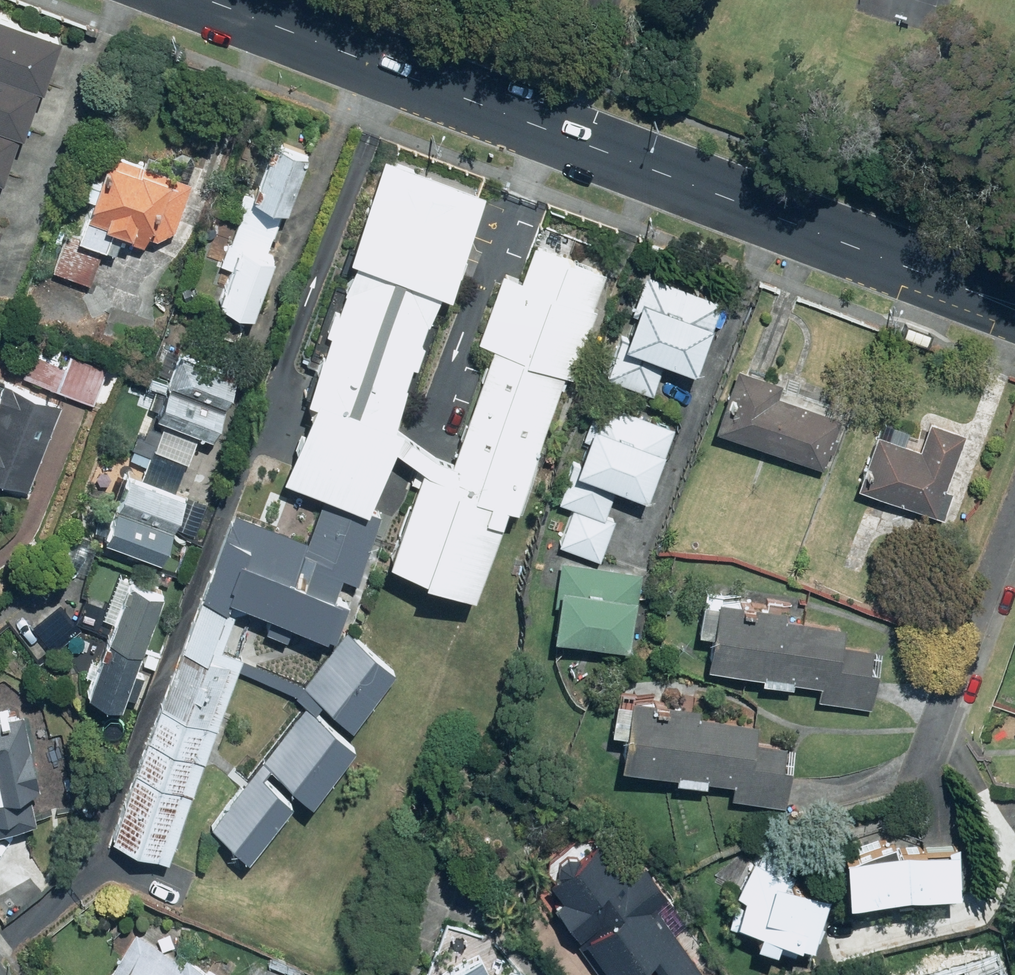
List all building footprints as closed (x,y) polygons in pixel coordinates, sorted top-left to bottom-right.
[(37,87),(56,37),(0,15),(0,73),(37,87)] [(0,73),(0,128),(13,133),(18,135),(37,87),(0,73)] [(13,133),(0,128),(0,167),(13,133)] [(264,253),(305,148),(270,135),(235,223),(223,219),(208,257),(227,265),(215,296),(251,310),(272,256),(264,253)] [(383,141),(259,447),(308,466),(281,533),(341,557),(372,480),(346,470),(465,174),(383,141)] [(191,180),(104,149),(73,237),(63,233),(49,271),(88,284),(102,246),(113,250),(119,231),(166,248),(191,180)] [(454,559),(484,475),(504,482),(592,234),(519,208),(434,447),(407,438),(374,530),(454,559)] [(719,302),(646,274),(608,375),(651,392),(663,360),(693,371),(719,302)] [(933,338),(907,328),(903,340),(929,350),(933,338)] [(152,425),(155,415),(211,435),(233,371),(162,346),(140,410),(127,447),(150,455),(141,478),(127,473),(103,539),(161,559),(184,493),(176,489),(186,459),(156,448),(163,429),(152,425)] [(734,366),(712,426),(822,466),(840,418),(774,394),(778,383),(734,366)] [(1,378),(0,381),(0,478),(29,489),(64,403),(1,378)] [(672,429),(599,400),(560,500),(570,504),(556,541),(601,559),(616,519),(603,514),(615,484),(646,496),(672,429)] [(881,419),(857,485),(943,516),(953,489),(944,485),(963,434),(931,422),(921,449),(902,442),(908,429),(881,419)] [(205,518),(100,800),(153,819),(241,582),(311,608),(327,563),(205,518)] [(641,572),(560,562),(550,638),(623,647),(629,602),(637,603),(641,572)] [(161,589),(129,578),(86,696),(119,708),(161,589)] [(804,607),(716,595),(708,663),(760,669),(758,683),(792,687),(793,680),(817,683),(815,697),(873,704),(879,650),(842,646),(844,624),(803,619),(804,607)] [(341,603),(291,659),(331,694),(381,638),(341,603)] [(289,673),(253,724),(298,755),(334,705),(289,673)] [(698,706),(615,693),(610,725),(628,728),(622,762),(673,770),(672,778),(704,784),(705,776),(731,780),(728,797),(783,806),(792,746),(754,740),(757,725),(697,715),(698,706)] [(0,714),(0,827),(34,820),(27,786),(37,784),(21,710),(0,714)] [(244,737),(199,798),(235,824),(280,763),(244,737)] [(604,974),(619,974),(623,972),(626,974),(704,974),(672,932),(688,920),(648,865),(628,879),(600,841),(582,854),(581,854),(580,853),(579,852),(577,852),(576,851),(575,851),(573,851),(572,851),(571,851),(569,851),(568,851),(566,851),(565,852),(564,852),(563,853),(561,853),(560,854),(559,855),(558,856),(557,857),(556,858),(555,859),(555,860),(554,861),(553,863),(553,864),(552,865),(552,866),(552,868),(552,869),(552,871),(552,872),(552,873),(552,875),(553,876),(539,887),(551,903),(604,974)] [(749,857),(729,926),(753,933),(751,940),(790,951),(793,942),(812,948),(829,890),(784,877),(791,854),(764,846),(760,860),(749,857)] [(956,846),(837,846),(837,891),(956,891),(956,846)] [(172,951),(180,938),(144,916),(136,929),(108,974),(211,974),(172,951)] [(479,955),(439,974),(489,974),(479,955)]
